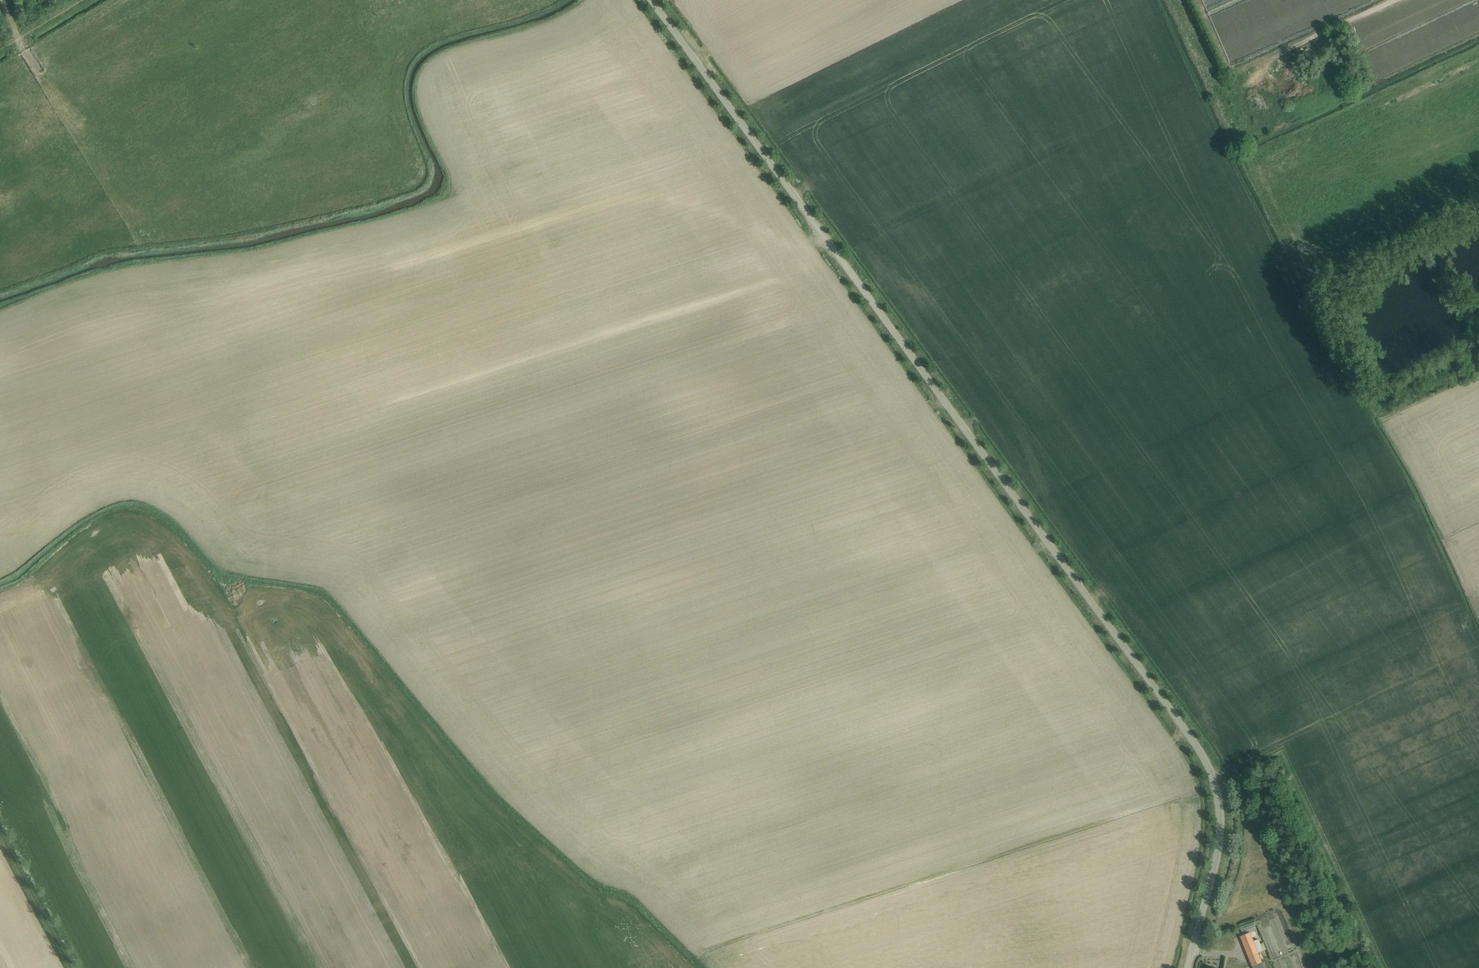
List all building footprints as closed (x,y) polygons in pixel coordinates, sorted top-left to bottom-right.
[(1254,923),(1241,928),(1243,933),(1256,928),(1254,923)] [(1240,937),(1252,966),(1253,967),(1264,967),(1262,962),(1258,954),(1266,951),(1262,940),(1258,941),(1258,940),(1253,942),(1252,939),(1257,937),(1255,932),(1250,934),(1250,933),(1240,937)]
